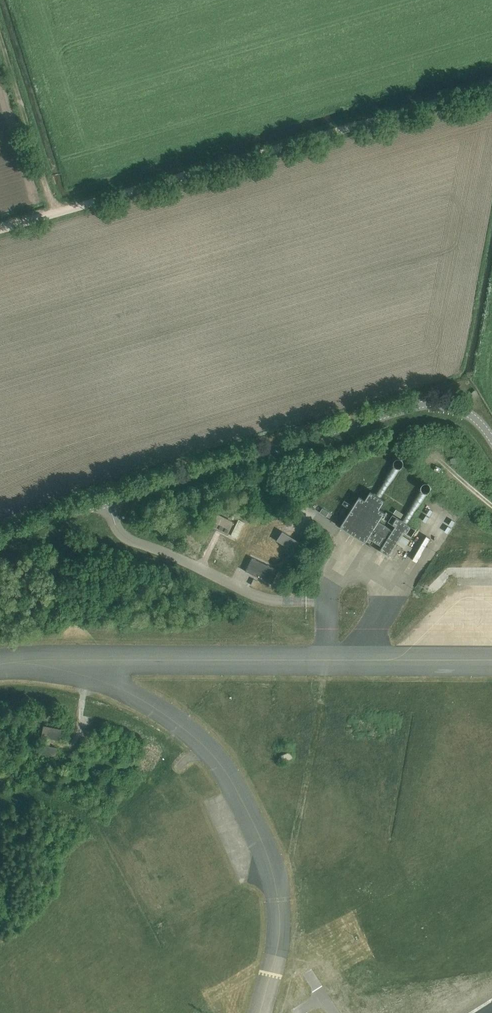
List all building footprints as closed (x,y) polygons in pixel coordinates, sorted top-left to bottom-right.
[(389,557),(398,543),(406,548),(406,547),(409,542),(411,540),(403,535),(405,531),(412,536),(417,529),(402,519),(393,514),(388,521),(396,525),(393,530),(379,520),(384,511),(378,507),(380,504),(382,506),(386,500),(371,490),(367,496),(369,497),(367,500),(361,496),(342,526),(337,523),(338,520),(336,524),(371,546),(373,542),(371,545),(365,541),(368,537),(382,546),(380,551),(389,557)] [(329,512),(323,508),(320,512),(326,516),(329,512)] [(404,514),(403,513),(396,509),(394,513),(401,518),(404,514)] [(211,525),(222,531),(227,533),(233,522),(224,518),(225,517),(223,516),(222,517),(216,514),(211,525)] [(237,538),(244,522),(238,519),(231,535),(237,538)] [(282,531),(276,540),(293,551),(298,542),(282,531)] [(276,569),(252,557),(245,571),(269,582),(276,569)] [(41,736),(47,737),(59,740),(61,729),(44,726),(41,736)] [(42,753),(55,756),(57,748),(43,745),(42,753)] [(281,756),(282,757),(283,761),(292,757),(290,752),(281,756)]
